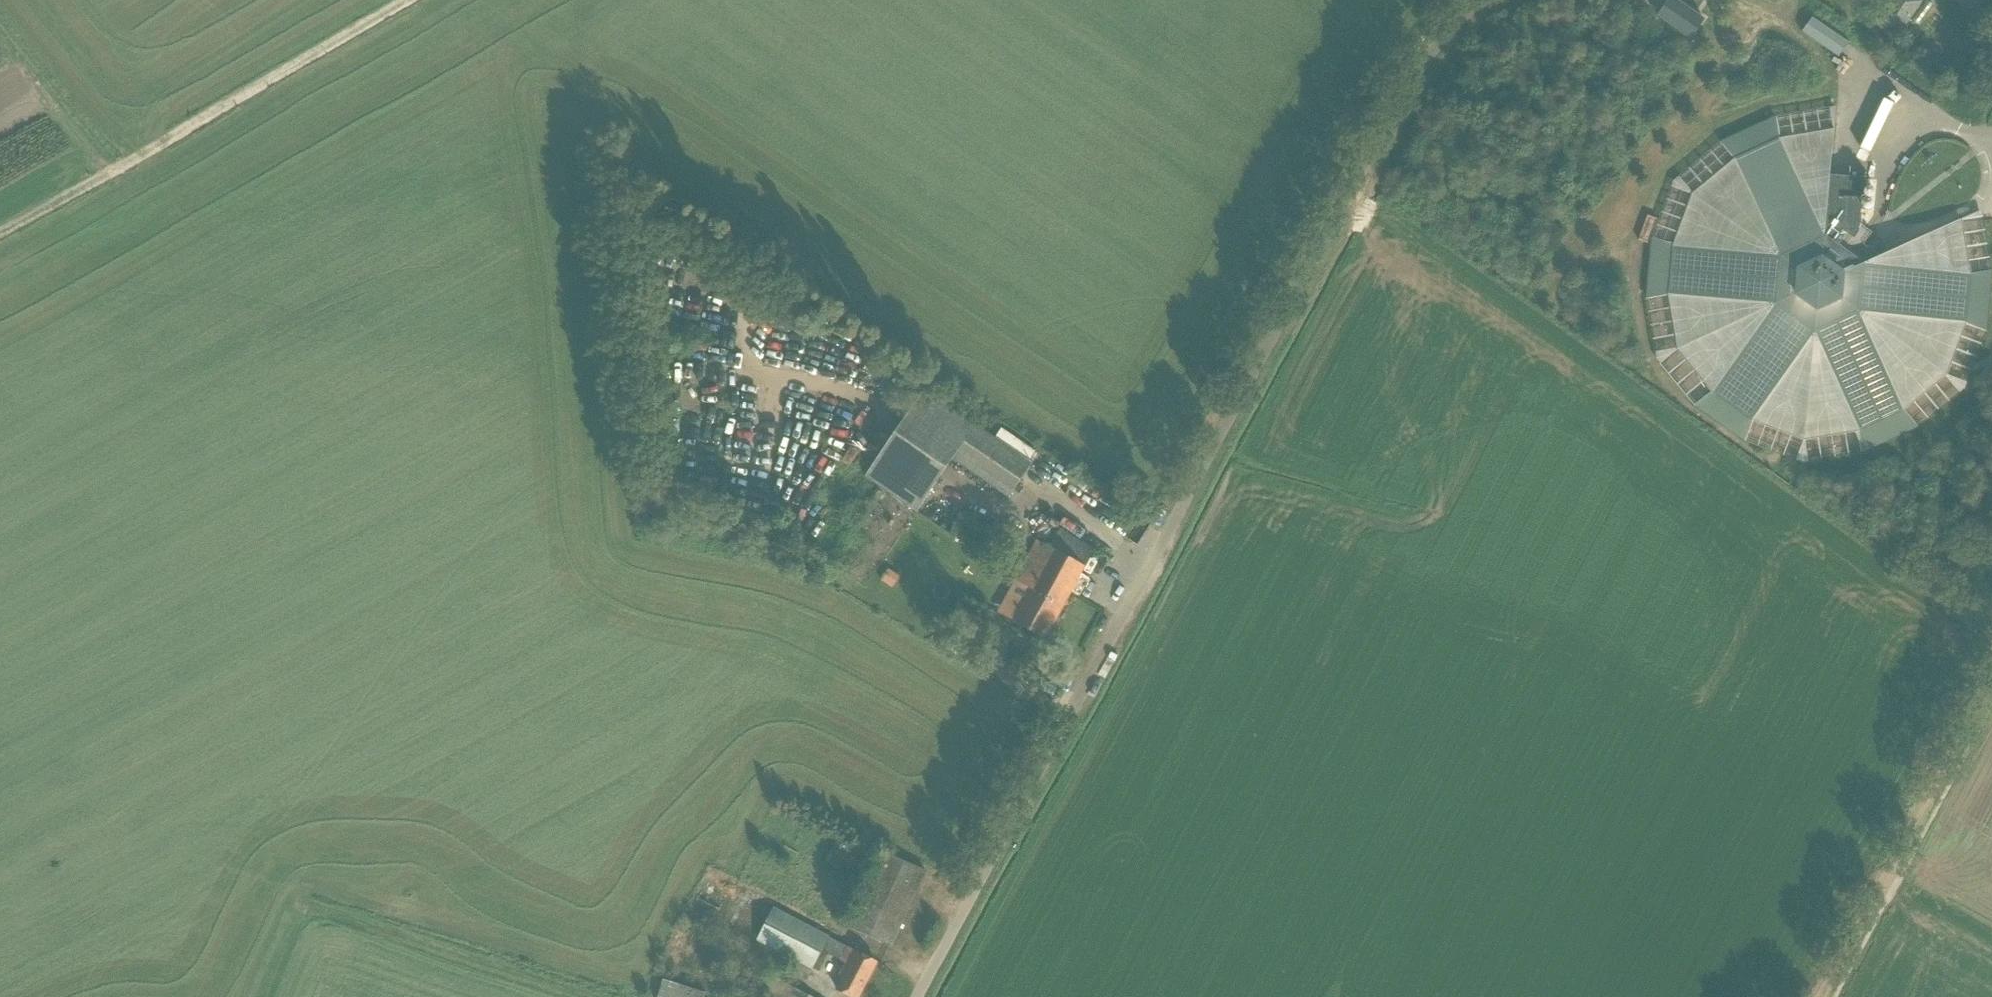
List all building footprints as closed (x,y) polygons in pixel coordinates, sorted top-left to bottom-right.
[(1657,17),(1690,40),(1704,20),(1675,0),(1669,0),(1657,17)] [(1877,18),(1898,32),(1920,1),(1919,0),(1890,0),(1877,18)] [(1991,24),(1991,0),(1958,0),(1991,24)] [(1812,15),(1801,31),(1841,57),(1851,41),(1812,15)] [(1903,410),(1858,431),(1814,334),(1752,421),(1700,384),(1773,305),(1668,295),(1673,246),(1778,256),(1734,159),(1779,137),(1823,234),(1829,176),(1837,107),(1774,117),(1719,144),(1673,181),(1652,241),(1644,300),(1656,363),(1692,407),(1746,445),(1800,466),(1863,454),(1918,428),(1965,387),(1987,333),(1991,273),(1981,212),(1881,257),(1865,265),(1970,275),(1965,323),(1859,313),(1903,410)] [(1965,323),(1970,275),(1865,265),(1881,257),(1863,245),(1872,233),(1859,224),(1864,179),(1829,176),(1823,234),(1779,137),(1734,159),(1778,256),(1673,246),(1668,295),(1773,305),(1700,384),(1752,421),(1814,334),(1858,431),(1903,410),(1859,313),(1965,323)] [(1031,464),(995,439),(925,392),(866,478),(916,512),(952,459),(1009,497),(1031,464)] [(1051,549),(1037,541),(1015,582),(1031,590),(1013,623),(1045,640),(1094,549),(1061,531),(1051,549)] [(851,929),(890,947),(926,871),(886,853),(851,929)] [(837,990),(851,996),(859,996),(877,963),(773,909),(757,940),(819,971),(828,953),(847,963),(841,975),(844,977),(837,990)] [(664,980),(658,996),(704,996),(706,993),(664,980)]
